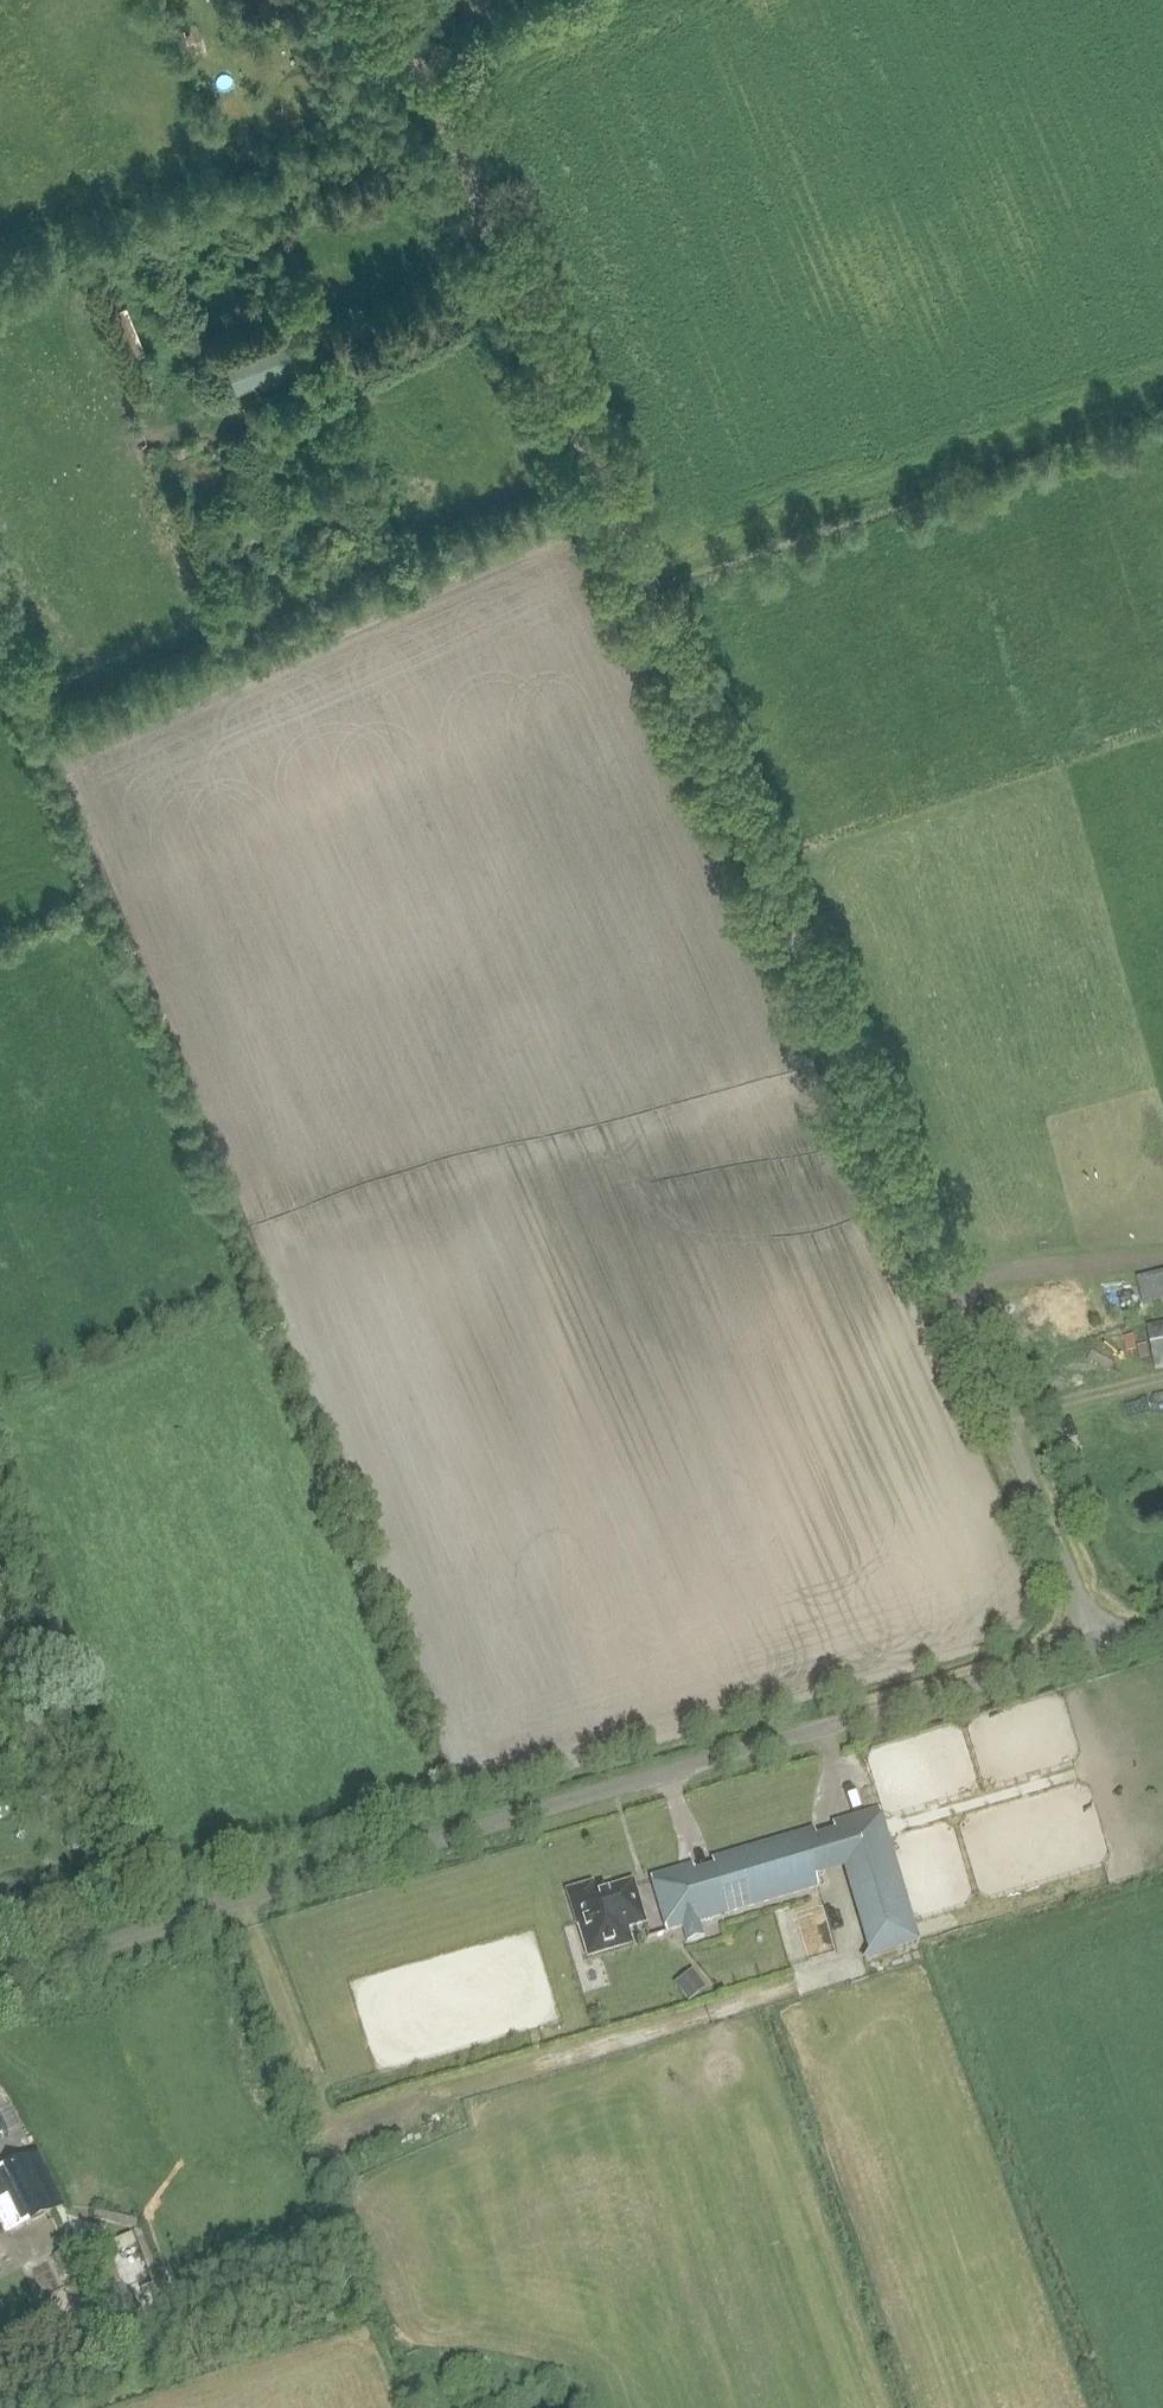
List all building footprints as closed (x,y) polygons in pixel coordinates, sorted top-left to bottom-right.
[(1148,1327),(1156,1367),(1162,1366),(1162,1324),(1148,1327)] [(814,1877),(847,1868),(873,1957),(919,1943),(879,1809),(832,1823),(834,1830),(815,1836),(813,1828),(711,1857),(713,1865),(693,1870),(692,1865),(649,1877),(665,1932),(682,1927),(686,1942),(704,1937),(699,1921),(817,1887),(814,1877)] [(567,1892),(578,1926),(587,1956),(600,1952),(629,1944),(624,1928),(643,1922),(631,1883),(610,1889),(611,1892),(594,1897),(591,1885),(567,1892)] [(694,1974),(677,1986),(689,2001),(705,1989),(694,1974)] [(0,2170),(0,2175),(24,2223),(51,2210),(25,2158),(0,2170)]
